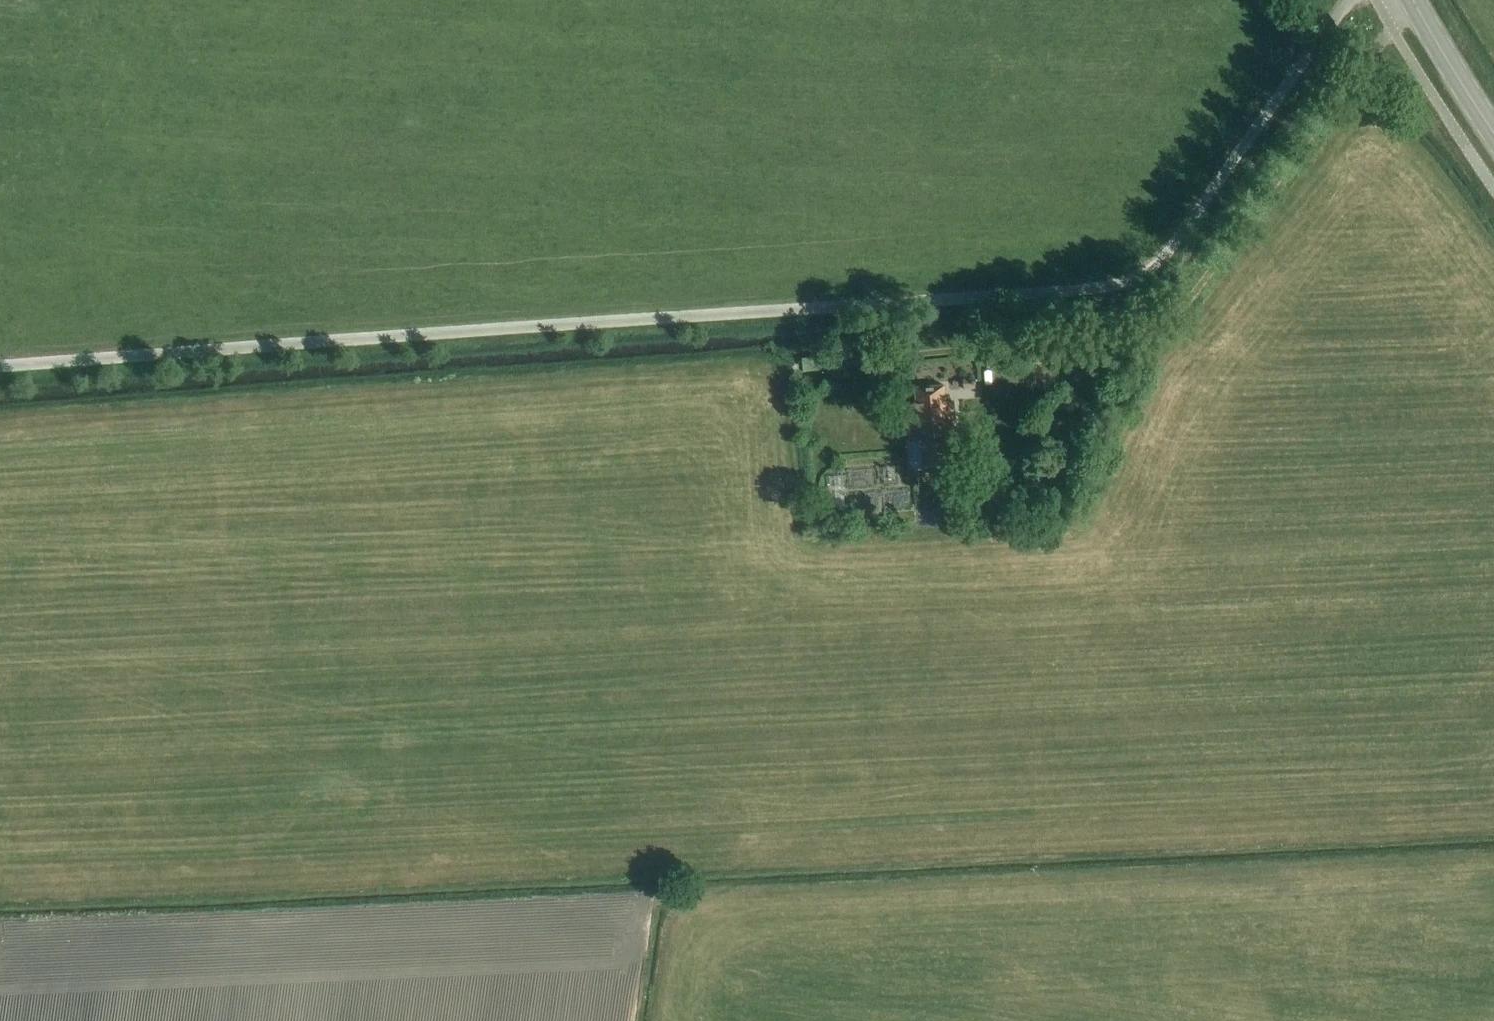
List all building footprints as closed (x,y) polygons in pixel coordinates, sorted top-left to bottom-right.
[(802,372),(834,369),(833,355),(801,358),(802,372)] [(975,377),(963,378),(964,390),(976,389),(975,377)] [(954,413),(952,396),(946,397),(945,385),(916,388),(917,404),(904,405),(910,469),(959,464),(954,413)] [(826,477),(828,509),(844,508),(843,476),(826,477)]
